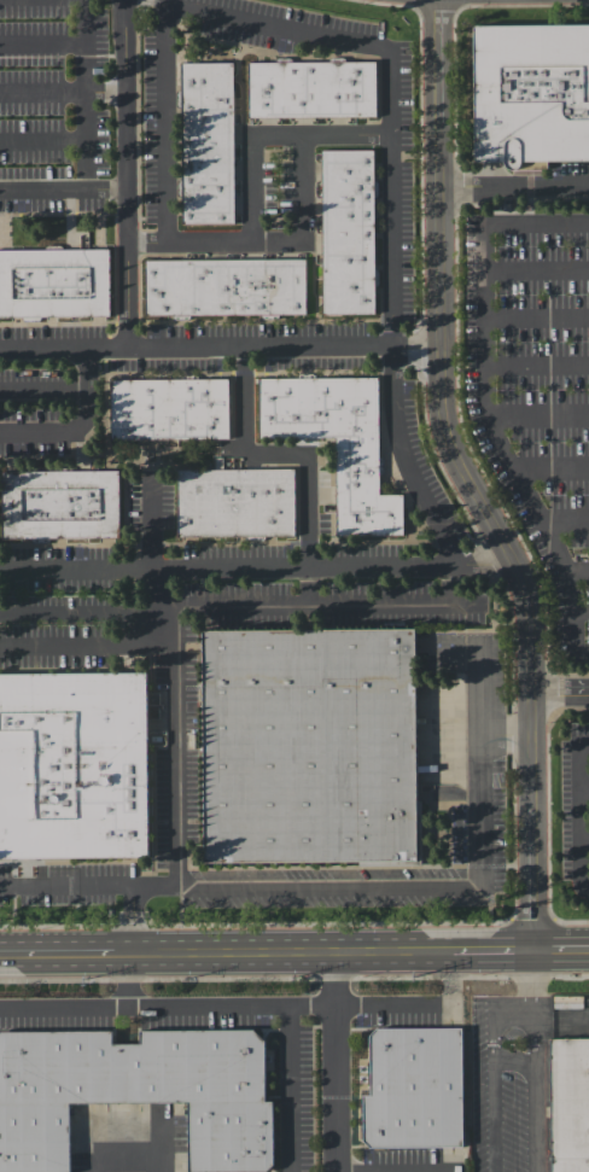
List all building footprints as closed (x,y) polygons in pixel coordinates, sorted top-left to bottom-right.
[(476,165),(506,165),(506,168),(508,170),(511,173),(515,175),(542,175),(543,171),(546,171),(548,171),(549,169),(549,164),(588,164),(588,28),(474,28),(476,165)] [(250,68),(251,122),(379,122),(378,66),(349,66),(348,64),(345,63),(333,63),(331,66),(294,66),(293,64),(291,63),(280,63),(276,68),(250,68)] [(182,69),(182,95),(179,98),(179,112),(182,115),(183,183),(180,186),(180,202),(183,203),(183,229),(235,229),(234,68),(182,69)] [(322,156),(323,320),(375,320),(374,156),(322,156)] [(107,319),(106,252),(0,253),(0,320),(107,319)] [(148,263),(148,317),(309,316),(309,262),(148,263)] [(112,384),(112,442),(229,441),(229,381),(112,384)] [(259,383),(259,441),(336,439),(336,538),(403,538),(403,497),(379,496),(380,381),(259,383)] [(177,541),(177,473),(216,473),(216,462),(223,462),(223,473),(297,472),(297,540),(177,541)] [(119,474),(119,541),(4,542),(4,474),(119,474)] [(418,631),(204,634),(206,867),(362,865),(362,870),(425,869),(425,806),(420,806),(418,631)] [(148,861),(146,677),(0,678),(0,863),(148,861)] [(68,1104),(186,1102),(187,1171),(264,1171),(273,1165),(272,1101),(264,1101),(264,1040),(252,1028),(139,1030),(139,1044),(110,1044),(110,1030),(0,1031),(0,1171),(69,1171),(68,1104)] [(375,1028),(367,1037),(368,1096),(361,1096),(361,1142),(368,1149),(461,1148),(460,1028),(375,1028)] [(549,1171),(588,1171),(588,1039),(548,1040),(549,1171)]
